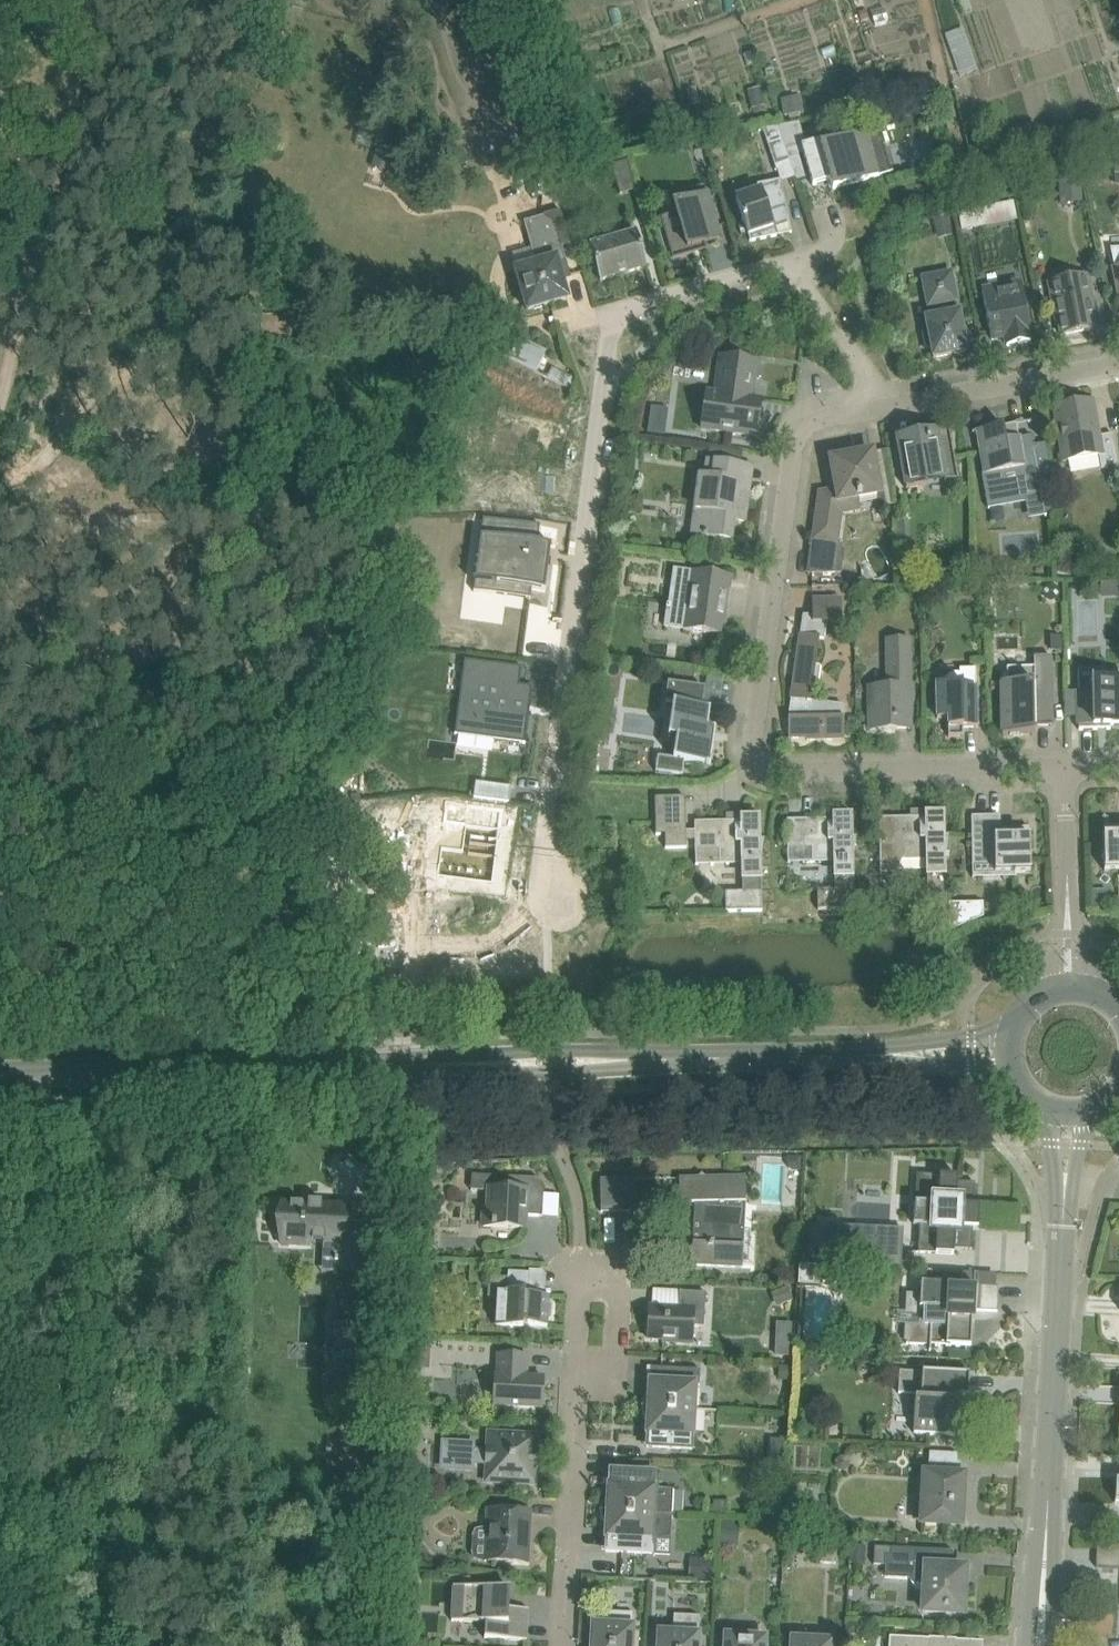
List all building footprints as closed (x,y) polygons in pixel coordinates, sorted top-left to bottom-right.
[(945,33),(960,76),(977,70),(963,27),(945,33)] [(799,124),(778,127),(781,136),(789,160),(799,157),(804,155),(801,147),(806,145),(799,124)] [(778,127),(763,132),(766,141),(781,136),(778,127)] [(836,137),(811,144),(806,145),(801,147),(804,155),(811,179),(813,186),(830,181),(833,190),(878,177),(878,176),(891,172),(883,145),(869,149),(865,135),(838,143),(836,137)] [(983,159),(983,158),(980,147),(969,150),(968,150),(972,162),(983,159)] [(628,163),(611,167),(619,197),(636,192),(628,163)] [(561,191),(556,170),(527,176),(533,198),(561,191)] [(1060,180),(1061,201),(1080,200),(1079,179),(1060,180)] [(750,241),(777,236),(792,233),(781,180),(757,185),(758,191),(735,198),(750,241)] [(672,260),(695,253),(706,250),(704,244),(719,239),(704,186),(687,190),(690,200),(674,204),(677,213),(660,218),(672,260)] [(1015,205),(959,216),(963,234),(1018,223),(1015,205)] [(524,222),(532,250),(536,264),(515,270),(527,311),(567,299),(558,265),(566,263),(555,222),(544,216),(524,222)] [(947,216),(932,219),(936,238),(951,235),(947,216)] [(636,231),(589,244),(600,281),(647,267),(636,231)] [(1111,249),(1115,268),(1113,269),(1118,295),(1118,248),(1111,249)] [(931,349),(933,358),(967,351),(951,272),(922,278),(928,307),(939,305),(942,316),(926,319),(928,328),(924,329),(922,333),(924,347),(928,349),(931,349)] [(1048,283),(1048,284),(1051,299),(1056,322),(1058,321),(1061,335),(1096,328),(1089,294),(1091,294),(1088,276),(1048,283)] [(1007,346),(1018,343),(1031,341),(1029,332),(1031,332),(1021,282),(981,289),(991,340),(1005,337),(1006,341),(1007,346)] [(496,326),(486,348),(537,372),(547,350),(496,326)] [(756,436),(759,412),(761,399),(752,398),(757,361),(748,360),(720,356),(715,393),(707,392),(704,408),(702,429),(710,430),(756,436)] [(478,401),(473,434),(484,435),(485,435),(485,436),(486,436),(487,436),(487,437),(488,437),(488,438),(488,439),(488,440),(482,491),(537,498),(546,421),(550,421),(550,419),(547,419),(550,391),(551,391),(550,390),(550,389),(550,388),(550,387),(549,387),(549,386),(548,386),(548,385),(547,385),(547,384),(546,384),(545,384),(544,384),(539,381),(492,359),(487,398),(486,398),(485,398),(484,398),(483,398),(482,398),(481,398),(481,399),(480,399),(479,399),(479,400),(478,400),(478,401)] [(553,367),(547,378),(567,387),(572,376),(553,367)] [(1093,401),(1054,408),(1063,461),(1099,455),(1101,468),(1118,465),(1112,434),(1099,436),(1093,401)] [(648,431),(665,433),(667,408),(650,406),(648,431)] [(1016,424),(977,431),(984,473),(982,474),(988,506),(1043,496),(1051,494),(1050,470),(1046,443),(1033,445),(1032,436),(1019,438),(1016,424)] [(918,432),(913,433),(897,436),(898,446),(906,489),(924,486),(922,476),(926,475),(943,475),(943,480),(957,480),(958,479),(949,427),(918,433),(918,432)] [(854,449),(852,449),(823,454),(825,463),(830,490),(821,492),(821,491),(819,491),(813,541),(814,541),(813,546),(812,546),(808,573),(810,573),(839,572),(838,572),(840,573),(843,551),(842,551),(837,544),(843,500),(880,494),(873,454),(871,455),(855,458),(854,449)] [(699,476),(695,510),(701,510),(698,536),(717,538),(731,540),(733,520),(744,522),(750,483),(739,481),(741,465),(708,461),(707,461),(705,477),(699,476)] [(473,582),(473,584),(475,584),(473,594),(530,602),(532,592),(545,593),(548,566),(550,566),(550,564),(549,564),(551,547),(538,545),(540,527),(483,519),(480,539),(477,563),(476,562),(475,565),(477,565),(476,572),(474,572),(474,574),(476,574),(475,582),(473,582)] [(906,538),(896,538),(897,546),(907,546),(906,538)] [(1061,553),(1055,573),(1070,577),(1076,557),(1061,553)] [(717,635),(724,636),(725,636),(733,576),(730,576),(673,568),(666,621),(665,627),(717,635)] [(812,615),(811,615),(803,616),(801,635),(791,699),(792,700),(791,706),(794,707),(793,718),(788,718),(788,739),(806,739),(806,740),(844,739),(843,705),(811,702),(813,687),(817,687),(820,667),(816,666),(820,638),(824,639),(826,623),(842,622),(841,598),(812,599),(812,615)] [(1061,636),(1050,636),(1050,652),(1062,652),(1061,636)] [(888,687),(869,687),(870,730),(910,729),(909,688),(912,688),(912,686),(909,686),(908,640),(887,640),(888,687)] [(1003,736),(1032,735),(1034,735),(1034,734),(1033,724),(1035,724),(1035,727),(1053,726),(1053,725),(1052,725),(1050,658),(1051,658),(1051,656),(1034,657),(1034,668),(1006,668),(1007,682),(1003,683),(1003,692),(1003,736)] [(464,660),(455,735),(525,744),(529,713),(527,713),(528,706),(530,707),(533,687),(520,685),(522,668),(501,665),(500,667),(479,664),(479,662),(464,660)] [(1078,670),(1078,690),(1079,730),(1097,729),(1097,728),(1094,728),(1094,725),(1118,725),(1118,680),(1102,681),(1101,668),(1099,668),(1099,669),(1078,670)] [(948,737),(957,737),(963,737),(963,728),(977,728),(976,669),(960,669),(960,674),(952,674),(947,677),(944,684),(937,684),(937,697),(937,719),(948,719),(948,737)] [(683,775),(685,761),(711,764),(716,728),(708,727),(710,709),(702,708),(705,689),(672,684),(668,684),(665,704),(673,705),(668,737),(676,738),(673,758),(658,756),(656,771),(673,774),(683,775)] [(599,694),(598,705),(614,707),(616,697),(599,694)] [(595,730),(593,741),(609,743),(611,732),(595,730)] [(685,797),(655,797),(656,835),(665,835),(665,848),(686,848),(686,840),(695,840),(695,851),(719,850),(719,858),(742,858),(743,891),(725,892),(726,912),(762,911),(761,859),(764,838),(763,838),(763,839),(761,838),(760,816),(740,816),(740,821),(695,822),(695,831),(690,831),(686,831),(685,797)] [(434,813),(425,873),(505,884),(513,824),(503,822),(505,808),(454,801),(452,815),(434,813)] [(924,817),(879,818),(880,874),(898,874),(903,855),(926,854),(927,887),(910,888),(910,908),(947,907),(946,855),(949,834),(945,834),(945,812),(924,813),(924,817)] [(811,819),(787,820),(788,849),(811,849),(812,856),(834,856),(834,862),(835,889),(818,890),(818,910),(854,909),(853,857),(857,836),(853,836),(852,814),(832,814),(832,819),(811,819)] [(1000,815),(971,816),(972,845),(972,854),(994,853),(995,873),(1030,873),(1029,827),(1014,828),(1001,828),(1000,815)] [(1103,826),(1104,871),(1118,871),(1118,825),(1103,826)] [(802,1155),(787,1155),(787,1165),(793,1171),(802,1171),(802,1155)] [(472,1175),(471,1191),(489,1192),(488,1208),(484,1208),(483,1226),(525,1228),(525,1215),(542,1216),(544,1185),(538,1178),(516,1177),(509,1177),(503,1183),(497,1176),(472,1175)] [(915,1202),(914,1224),(919,1225),(918,1253),(954,1254),(954,1249),(971,1250),(973,1227),(978,1228),(979,1206),(974,1205),(975,1183),(957,1182),(958,1176),(940,1175),(939,1181),(922,1180),(921,1202),(915,1202)] [(679,1204),(695,1204),(693,1243),(692,1265),(743,1268),(744,1245),(743,1245),(744,1225),(745,1216),(741,1216),(742,1203),(746,1202),(746,1177),(679,1179),(679,1204)] [(633,1179),(600,1180),(601,1212),(634,1211),(633,1179)] [(435,1195),(425,1205),(432,1212),(442,1202),(435,1195)] [(277,1217),(276,1238),(281,1238),(281,1244),(310,1245),(310,1240),(323,1241),(339,1242),(337,1273),(359,1274),(362,1220),(342,1219),(342,1206),(322,1205),(322,1201),(321,1201),(321,1202),(309,1202),(309,1201),(308,1201),(308,1204),(283,1203),(282,1217),(277,1217)] [(826,1249),(826,1251),(873,1253),(875,1254),(876,1227),(827,1224),(827,1227),(826,1249)] [(420,1261),(419,1276),(434,1276),(434,1261),(420,1261)] [(799,1262),(799,1280),(819,1281),(819,1262),(799,1262)] [(496,1326),(529,1328),(529,1325),(547,1326),(548,1319),(551,1319),(552,1304),(549,1304),(549,1296),(532,1295),(532,1293),(531,1289),(532,1273),(510,1272),(509,1277),(490,1276),(489,1296),(498,1297),(496,1326)] [(907,1322),(906,1344),(951,1346),(960,1347),(971,1347),(972,1321),(972,1319),(973,1310),(977,1310),(998,1311),(999,1287),(995,1287),(960,1285),(959,1285),(958,1290),(951,1290),(951,1284),(921,1283),(920,1293),(908,1293),(907,1312),(920,1312),(919,1322),(907,1322)] [(788,1286),(776,1291),(782,1305),(794,1300),(788,1286)] [(706,1293),(679,1291),(678,1308),(650,1307),(648,1339),(663,1339),(663,1341),(692,1343),(693,1326),(704,1327),(706,1293)] [(336,1325),(334,1363),(355,1364),(357,1326),(336,1325)] [(420,1339),(420,1350),(433,1351),(433,1340),(420,1339)] [(775,1342),(774,1353),(787,1354),(788,1343),(775,1342)] [(526,1377),(527,1356),(498,1355),(497,1376),(495,1376),(493,1406),(542,1408),(544,1378),(526,1377)] [(807,1355),(796,1371),(811,1382),(822,1365),(807,1355)] [(779,1364),(778,1379),(789,1380),(790,1364),(779,1364)] [(641,1406),(694,1409),(695,1385),(700,1386),(700,1370),(651,1367),(649,1394),(647,1394),(645,1397),(644,1399),(643,1401),(642,1404),(642,1406),(641,1406)] [(899,1371),(898,1393),(921,1394),(921,1399),(920,1412),(915,1412),(914,1433),(936,1434),(939,1438),(942,1435),(959,1436),(961,1405),(964,1405),(968,1402),(968,1397),(969,1374),(922,1371),(922,1372),(899,1371)] [(644,1417),(646,1420),(648,1420),(647,1447),(696,1449),(697,1434),(693,1433),(694,1409),(641,1406),(641,1407),(642,1407),(642,1409),(642,1411),(642,1412),(643,1413),(643,1415),(644,1417)] [(451,1441),(450,1469),(474,1470),(474,1464),(485,1465),(488,1465),(487,1480),(503,1481),(503,1484),(517,1485),(518,1482),(534,1483),(534,1467),(538,1467),(538,1453),(535,1453),(536,1437),(520,1436),(520,1434),(506,1433),(506,1435),(490,1435),(489,1450),(486,1450),(475,1450),(475,1442),(451,1441)] [(771,1444),(770,1464),(785,1464),(786,1445),(771,1444)] [(913,1508),(913,1509),(913,1511),(914,1513),(914,1515),(916,1517),(917,1518),(919,1519),(920,1519),(922,1520),(922,1521),(922,1523),(961,1525),(962,1502),(962,1501),(962,1493),(963,1476),(961,1476),(960,1476),(960,1462),(957,1462),(958,1453),(929,1452),(928,1474),(925,1474),(923,1498),(923,1500),(921,1500),(920,1501),(918,1502),(916,1503),(915,1504),(914,1506),(913,1508)] [(835,1458),(835,1464),(839,1469),(846,1469),(850,1465),(851,1459),(847,1454),(840,1454),(835,1458)] [(600,1510),(600,1511),(669,1515),(670,1498),(668,1491),(661,1488),(659,1488),(659,1485),(659,1478),(659,1474),(610,1472),(609,1490),(608,1499),(606,1499),(604,1501),(603,1504),(601,1507),(601,1510),(600,1510)] [(394,1474),(393,1484),(402,1484),(403,1474),(394,1474)] [(713,1505),(713,1515),(728,1516),(729,1501),(714,1500),(713,1505)] [(480,1560),(527,1563),(530,1512),(488,1510),(487,1527),(481,1527),(479,1527),(477,1528),(475,1529),(474,1530),(473,1532),(472,1534),(472,1535),(471,1551),(471,1552),(472,1553),(472,1554),(472,1556),(473,1557),(474,1558),(475,1559),(476,1560),(477,1560),(479,1560),(480,1560)] [(600,1511),(600,1512),(601,1512),(601,1515),(602,1518),(603,1521),(605,1524),(607,1524),(606,1533),(606,1551),(655,1554),(656,1538),(668,1536),(669,1515),(600,1511)] [(721,1521),(720,1544),(739,1544),(739,1522),(721,1521)] [(821,1543),(820,1563),(836,1564),(837,1544),(821,1543)] [(1097,1545),(1096,1567),(1118,1568),(1118,1546),(1097,1545)] [(851,1546),(850,1563),(865,1564),(866,1546),(851,1546)] [(924,1590),(923,1612),(944,1613),(944,1609),(963,1610),(965,1583),(960,1583),(961,1574),(965,1575),(966,1568),(953,1567),(953,1551),(875,1547),(874,1564),(885,1565),(885,1577),(912,1578),(913,1580),(914,1582),(915,1584),(917,1586),(918,1587),(920,1588),(922,1589),(924,1590)] [(696,1556),(696,1580),(714,1580),(715,1557),(696,1556)] [(484,1638),(527,1641),(528,1609),(509,1608),(510,1589),(453,1586),(451,1621),(485,1623),(484,1638)] [(633,1613),(607,1612),(607,1621),(593,1620),(592,1645),(632,1645),(633,1613)] [(658,1645),(698,1645),(700,1617),(675,1615),(675,1629),(659,1628),(658,1645)] [(846,1621),(845,1633),(860,1634),(860,1621),(846,1621)] [(765,1638),(741,1636),(741,1632),(726,1631),(725,1645),(765,1645),(765,1638)] [(811,1640),(807,1640),(807,1636),(792,1635),(792,1645),(832,1645),(832,1641),(811,1640)] [(983,1641),(956,1640),(956,1639),(929,1638),(929,1639),(889,1637),(889,1645),(983,1645),(983,1641)]
